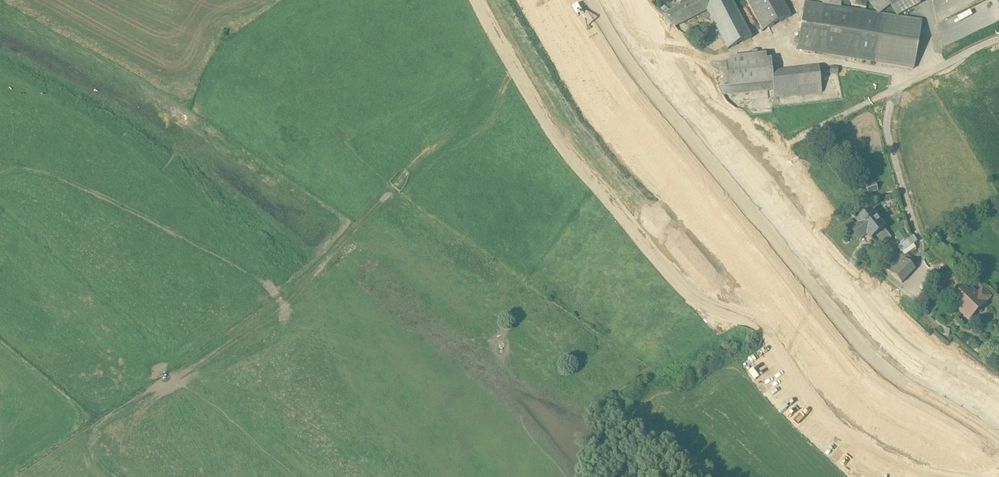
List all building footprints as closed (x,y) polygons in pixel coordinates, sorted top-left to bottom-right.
[(668,16),(675,29),(709,12),(729,51),(755,38),(734,0),(701,0),(668,16)] [(785,0),(748,0),(765,31),(793,17),(785,0)] [(878,14),(882,15),(892,7),(894,10),(907,0),(867,0),(878,14)] [(942,19),(989,0),(935,0),(942,19)] [(924,48),(923,21),(882,15),(878,14),(807,4),(799,52),(917,72),(924,48)] [(777,101),(824,95),(822,69),(777,72),(774,56),(724,60),(726,97),(777,93),(777,101)] [(880,248),(893,238),(871,208),(859,218),(862,221),(849,231),(857,242),(868,234),(880,248)] [(900,242),(908,236),(902,228),(894,233),(900,242)] [(914,236),(897,242),(901,252),(918,246),(914,236)] [(903,283),(916,268),(904,257),(891,272),(903,283)] [(985,302),(990,297),(983,289),(978,293),(972,286),(968,290),(966,287),(954,298),(958,302),(953,307),(968,322),(987,304),(985,302)]
